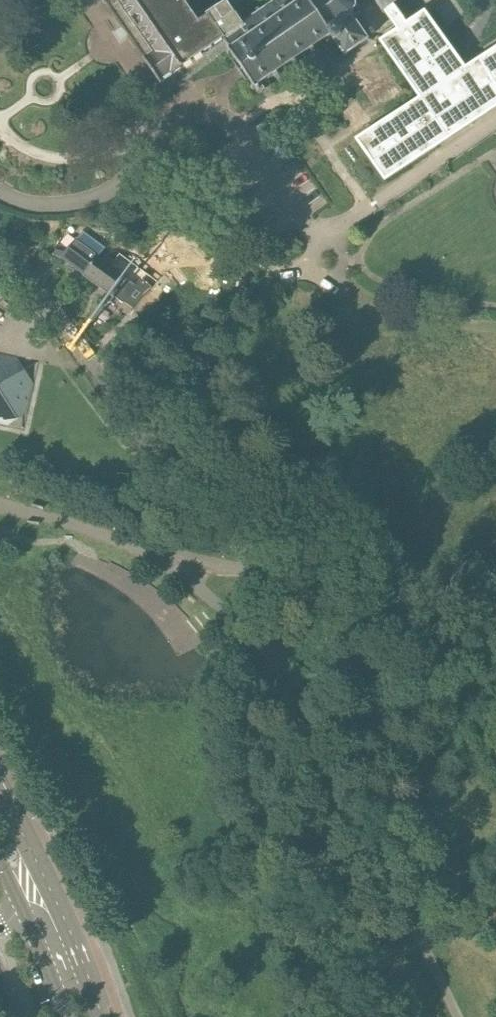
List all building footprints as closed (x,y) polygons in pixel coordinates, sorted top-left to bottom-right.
[(260,94),(271,86),(268,81),(275,76),(278,81),(315,55),(325,68),(345,55),(368,39),(355,20),(356,18),(352,16),(354,8),(358,8),(359,6),(354,5),(354,0),(272,0),(259,9),(256,5),(253,7),(256,11),(241,22),(234,12),(251,0),(227,0),(226,1),(225,0),(206,14),(206,15),(197,21),(185,3),(189,0),(118,0),(132,21),(156,54),(144,61),(161,85),(225,41),(229,47),(228,48),(230,51),(228,52),(230,55),(233,54),(237,61),(235,63),(239,69),(247,81),(250,79),(254,85),(252,87),(254,90),(257,88),(260,94)] [(384,13),(385,12),(390,19),(398,30),(381,41),(421,97),(357,140),(384,181),(495,108),(495,49),(466,69),(425,12),(407,24),(394,6),(402,0),(375,0),(384,13)] [(167,187),(158,188),(160,202),(169,201),(167,187)] [(63,258),(85,275),(99,256),(105,248),(83,231),(77,239),(66,230),(59,246),(56,257),(63,258)] [(45,283),(60,263),(40,251),(31,264),(45,283)] [(99,256),(85,275),(112,294),(123,303),(124,301),(144,318),(178,286),(168,276),(155,289),(142,278),(136,286),(125,278),(126,277),(99,256)] [(136,366),(144,361),(136,349),(128,355),(136,366)] [(0,353),(0,423),(7,424),(26,412),(33,382),(18,357),(0,353)]
